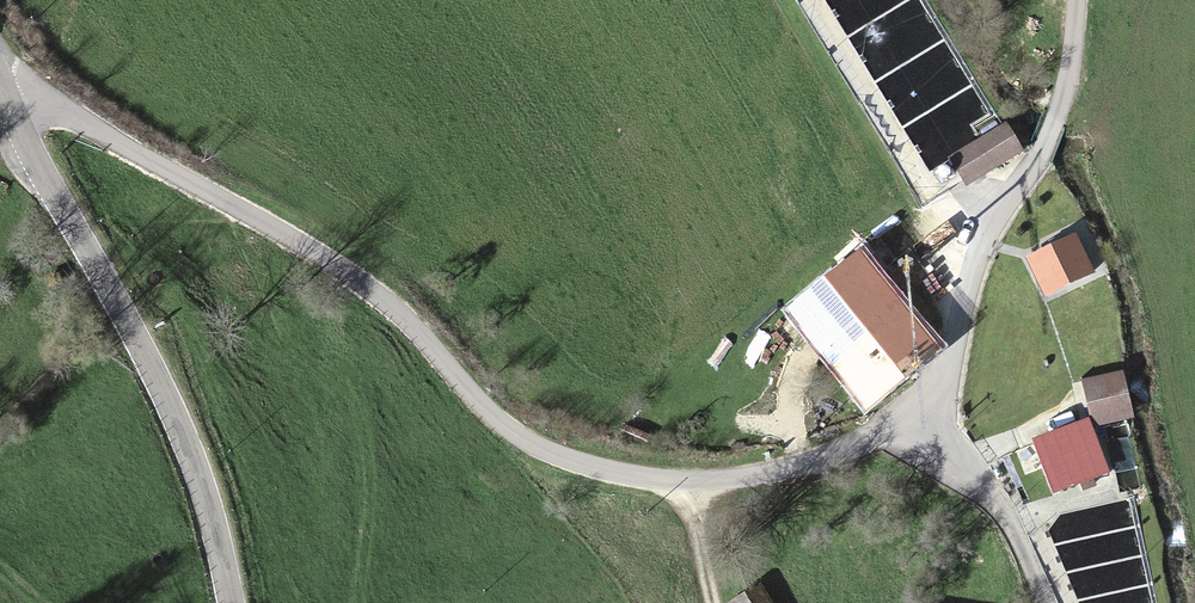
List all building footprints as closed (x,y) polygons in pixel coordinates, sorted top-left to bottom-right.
[(1022,153),(1007,129),(949,164),(964,188),(1022,153)] [(1072,236),(1040,253),(1059,289),(1091,273),(1072,236)] [(922,359),(849,266),(790,312),(863,405),(922,359)] [(1124,374),(1085,382),(1094,422),(1133,413),(1124,374)] [(1091,420),(1030,441),(1050,496),(1111,474),(1091,420)] [(783,592),(764,602),(790,602),(783,592)]
